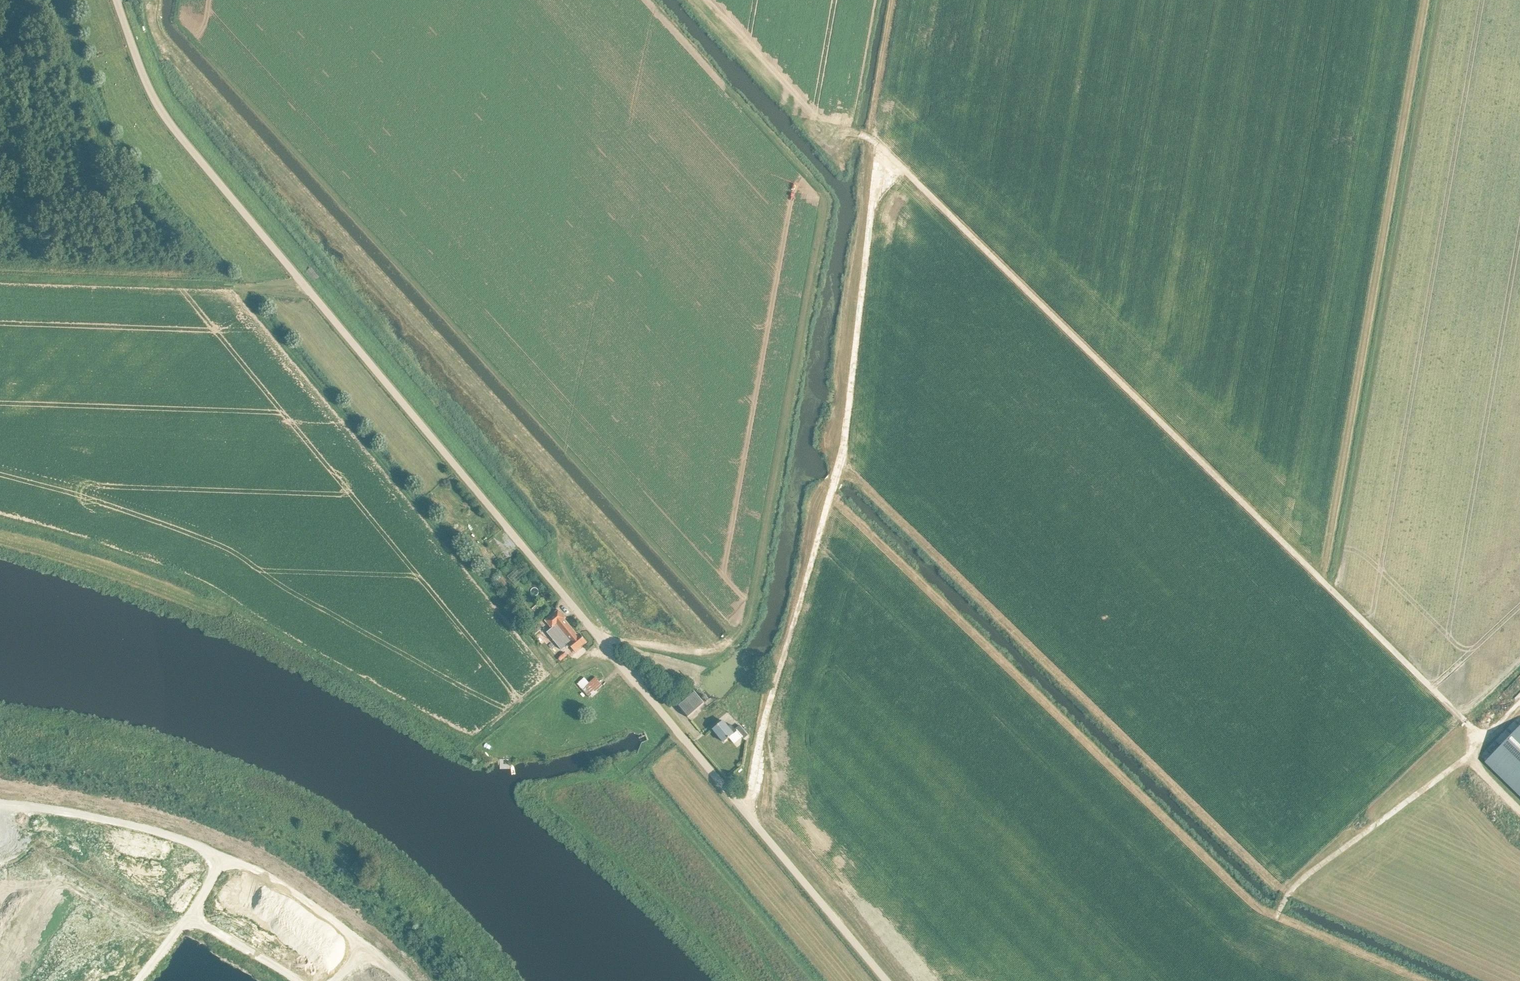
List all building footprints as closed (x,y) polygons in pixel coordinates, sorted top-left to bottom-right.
[(490,574),(495,570),(477,549),(472,554),(490,574)] [(577,635),(564,619),(565,618),(558,610),(545,621),(565,645),(568,643),(575,652),(587,642),(580,633),(577,635)] [(602,686),(595,677),(588,683),(584,677),(577,684),(588,697),(602,686)] [(688,718),(704,704),(695,692),(678,706),(688,718)] [(729,727),(723,721),(713,729),(724,742),(734,734),(733,733),(736,731),(743,739),(748,735),(739,725),(735,729),(732,725),(729,727)] [(1486,761),(1519,794),(1519,726),(1486,761)]
